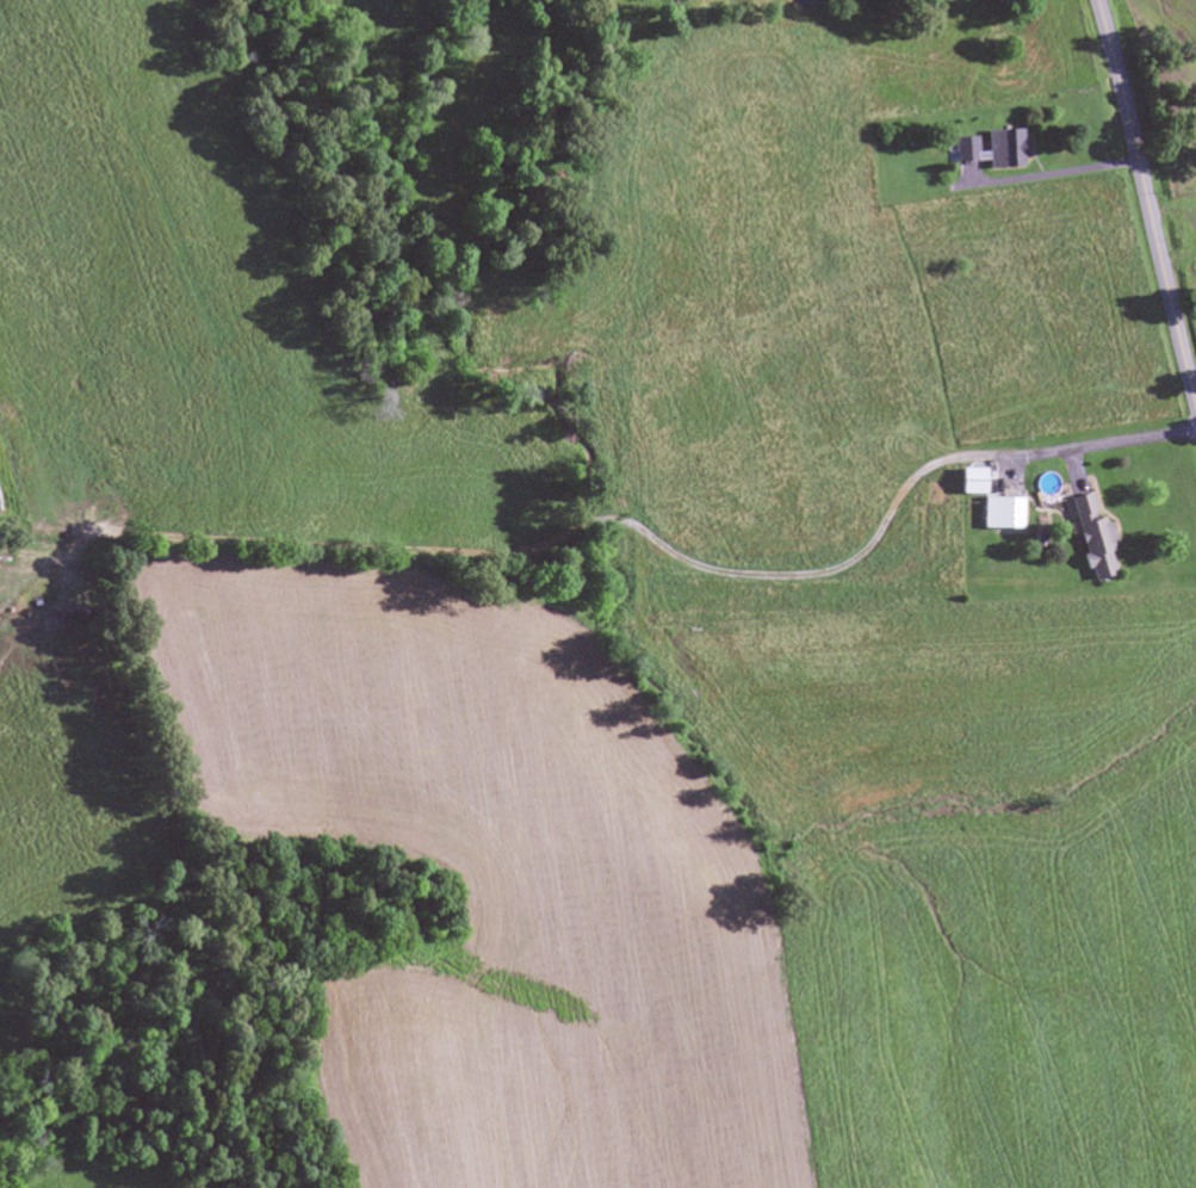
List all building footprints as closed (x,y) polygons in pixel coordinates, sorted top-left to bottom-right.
[(986,170),(1024,169),(1023,131),(980,133),(981,138),(953,139),(954,164),(986,163),(986,170)] [(1085,581),(1115,576),(1105,519),(1094,521),(1089,495),(1071,498),(1085,581)] [(1020,499),(979,499),(979,530),(1020,530),(1020,499)]
